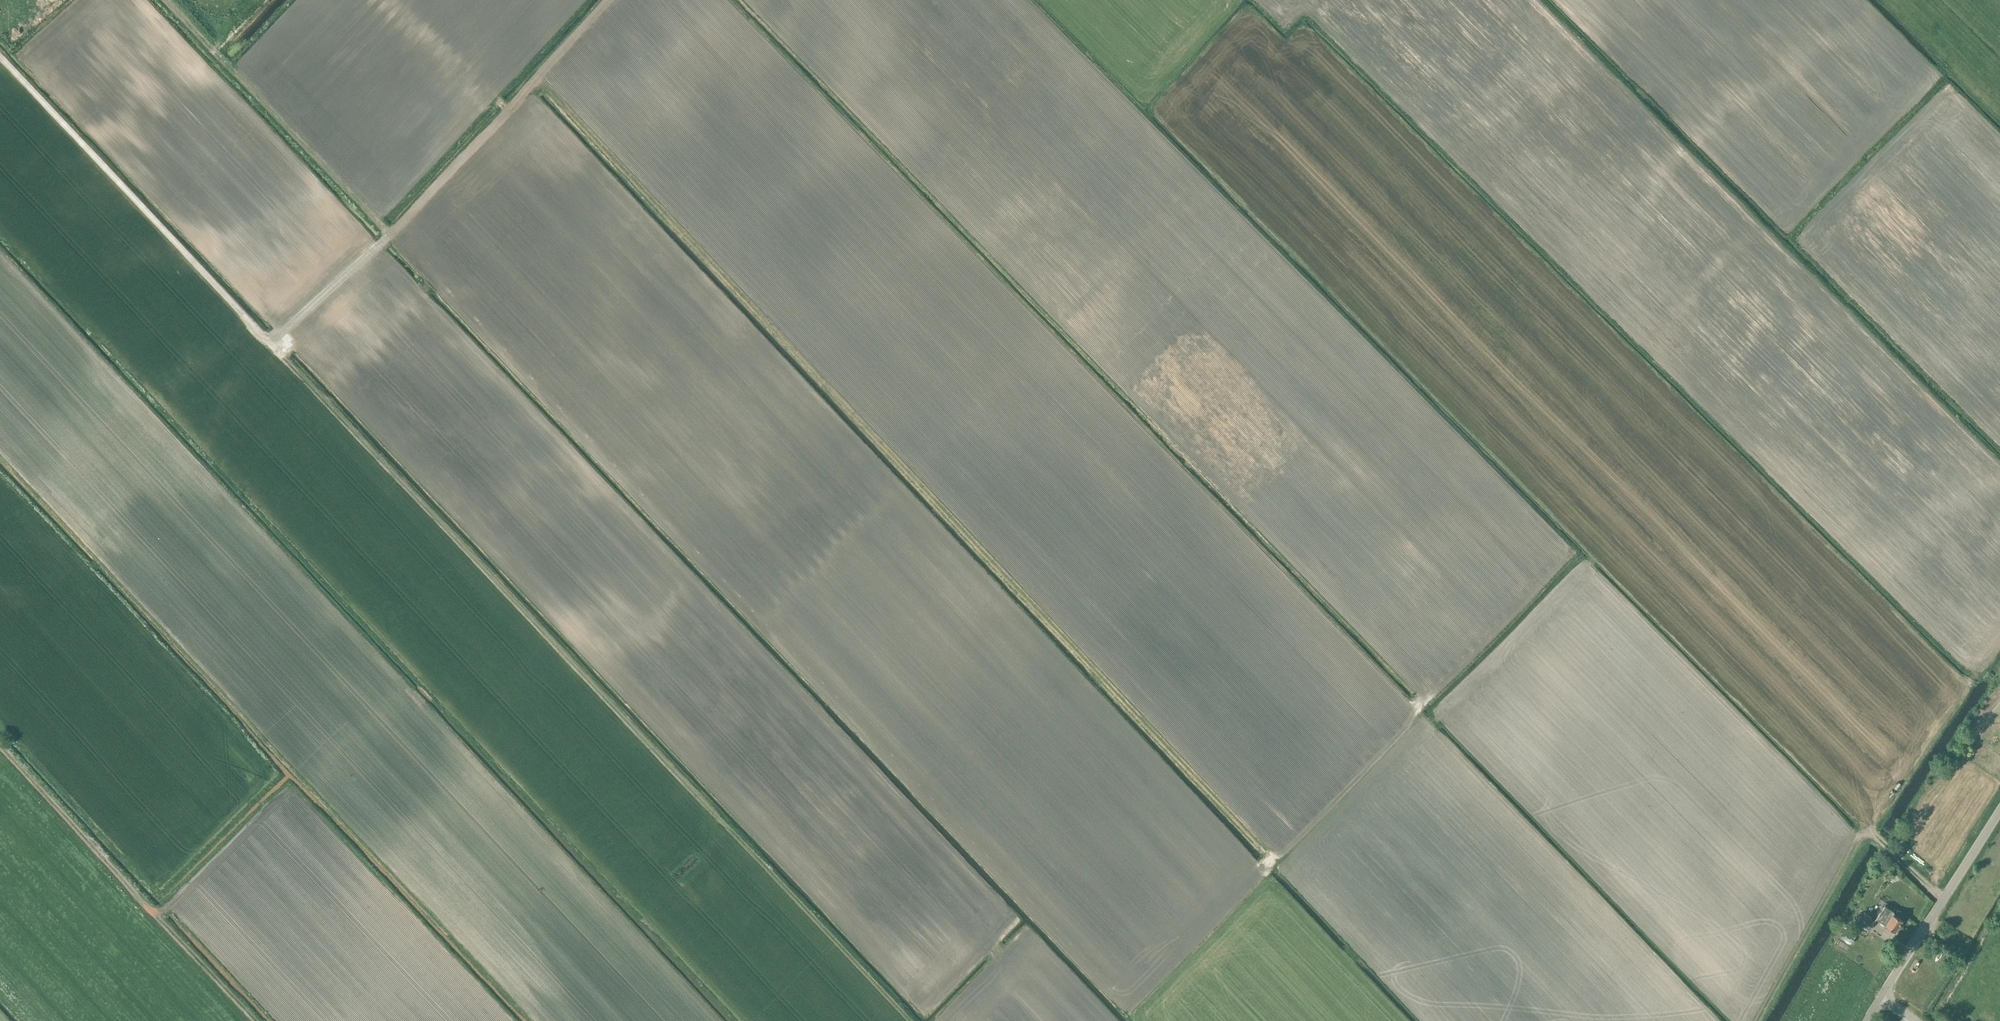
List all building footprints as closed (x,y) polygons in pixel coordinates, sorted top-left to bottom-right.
[(1904,919),(1903,919),(1894,913),(1896,911),(1887,905),(1878,919),(1896,931),(1904,919)] [(1862,911),(1856,920),(1869,929),(1875,920),(1862,911)]
